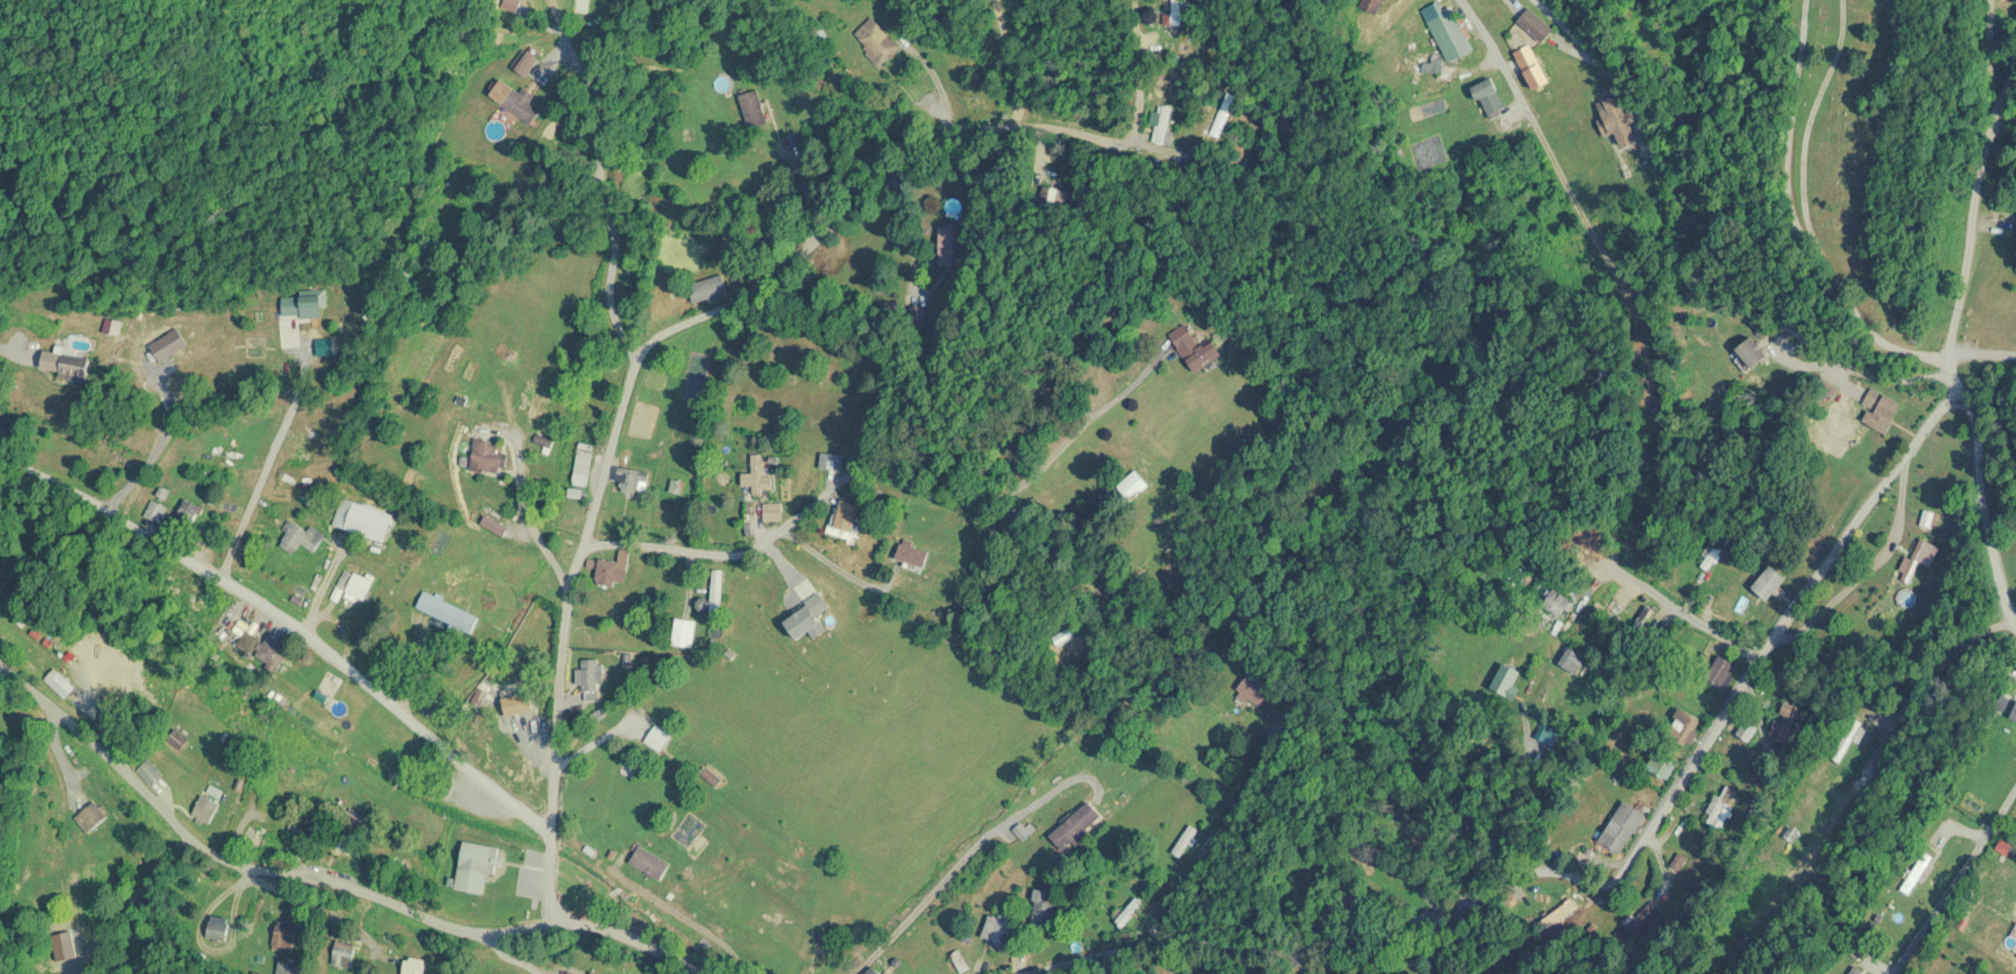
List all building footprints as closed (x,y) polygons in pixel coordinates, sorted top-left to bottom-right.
[(1181,25),(1181,0),(1170,0),(1170,25),(1181,25)] [(1358,5),(1378,14),(1384,0),(1360,0),(1358,5)] [(1518,20),(1542,43),(1554,30),(1529,7),(1518,20)] [(1444,43),(1451,59),(1473,50),(1454,8),(1440,14),(1452,39),(1444,43)] [(900,46),(870,16),(849,37),(878,67),(900,46)] [(1534,89),(1549,81),(1530,43),(1515,51),(1534,89)] [(524,76),(538,60),(524,49),(511,66),(524,76)] [(1443,54),(1422,54),(1422,72),(1443,72),(1443,54)] [(1505,107),(1490,77),(1472,86),(1487,116),(1505,107)] [(1643,153),(1614,85),(1591,95),(1608,134),(1615,131),(1627,160),(1643,153)] [(531,99),(534,97),(524,86),(517,93),(514,89),(502,99),(525,125),(542,111),(531,99)] [(738,95),(751,127),(769,120),(756,88),(738,95)] [(1234,94),(1225,91),(1211,134),(1221,137),(1234,94)] [(1168,129),(1170,107),(1151,106),(1150,125),(1155,125),(1153,143),(1171,145),(1173,130),(1168,129)] [(957,271),(958,223),(939,223),(939,271),(957,271)] [(680,284),(681,295),(726,291),(725,281),(680,284)] [(281,294),(281,316),(321,316),(321,294),(281,294)] [(1194,374),(1222,354),(1211,339),(1200,346),(1185,324),(1168,336),(1194,374)] [(159,363),(188,344),(177,327),(148,345),(159,363)] [(1751,368),(1768,357),(1753,336),(1737,347),(1751,368)] [(85,379),(88,356),(42,350),(39,373),(85,379)] [(1901,403),(1870,387),(1862,404),(1866,406),(1859,420),(1886,434),(1901,403)] [(480,427),(479,460),(515,462),(515,444),(499,443),(500,428),(480,427)] [(474,440),(468,469),(502,476),(508,446),(474,440)] [(587,486),(593,445),(579,443),(573,484),(587,486)] [(842,470),(844,454),(821,452),(819,469),(842,470)] [(752,455),(752,490),(771,490),(771,475),(763,475),(763,455),(752,455)] [(646,468),(617,471),(619,493),(648,491),(646,468)] [(1117,486),(1131,501),(1148,484),(1134,469),(1117,486)] [(175,517),(189,526),(201,508),(187,499),(175,517)] [(859,504),(841,499),(832,526),(851,532),(859,504)] [(160,523),(168,508),(152,500),(144,515),(160,523)] [(310,525),(307,530),(291,521),(277,544),(293,554),(299,543),(314,552),(325,534),(310,525)] [(1730,539),(1717,530),(1695,562),(1708,571),(1730,539)] [(1939,546),(1916,538),(1901,580),(1911,584),(1918,562),(1931,567),(1939,546)] [(924,568),(928,549),(898,543),(895,561),(924,568)] [(595,585),(614,587),(614,582),(625,584),(629,551),(620,550),(618,562),(588,558),(587,568),(597,569),(595,585)] [(1786,579),(1771,565),(1750,587),(1765,601),(1786,579)] [(364,600),(373,581),(345,568),(336,587),(364,600)] [(416,609),(472,633),(479,615),(423,592),(416,609)] [(1562,600),(1559,592),(1545,597),(1552,616),(1566,610),(1562,600)] [(694,648),(695,620),(674,619),(672,647),(694,648)] [(272,675),(288,652),(270,638),(253,661),(272,675)] [(1557,662),(1574,675),(1586,659),(1569,646),(1557,662)] [(1703,679),(1723,691),(1738,666),(1718,655),(1703,679)] [(602,690),(602,660),(582,660),(582,668),(576,668),(576,690),(602,690)] [(1508,699),(1522,674),(1504,663),(1490,688),(1508,699)] [(76,690),(55,668),(44,679),(66,700),(76,690)] [(1271,690),(1250,672),(1236,689),(1257,706),(1271,690)] [(1808,711),(1782,701),(1769,737),(1795,747),(1808,711)] [(643,720),(641,717),(645,713),(636,705),(626,716),(637,726),(643,720)] [(1670,737),(1691,745),(1701,718),(1680,710),(1670,737)] [(526,733),(549,733),(549,716),(526,716),(526,733)] [(1849,718),(1828,756),(1840,762),(1853,739),(1859,743),(1867,728),(1849,718)] [(1757,727),(1744,720),(1736,735),(1749,743),(1757,727)] [(639,741),(671,761),(683,742),(651,722),(639,741)] [(180,750),(186,741),(174,731),(167,740),(180,750)] [(1648,769),(1668,780),(1677,764),(1657,753),(1648,769)] [(163,774),(148,759),(136,771),(151,786),(163,774)] [(1720,797),(1715,795),(1703,821),(1722,830),(1740,792),(1726,785),(1720,797)] [(226,798),(212,786),(190,811),(203,823),(226,798)] [(74,818),(88,834),(107,817),(93,801),(74,818)] [(1645,815),(1623,801),(1597,843),(1619,856),(1645,815)] [(1049,836),(1064,852),(1102,817),(1088,802),(1049,836)] [(266,852),(276,835),(255,822),(245,840),(266,852)] [(1198,831),(1190,825),(1173,851),(1181,857),(1198,831)] [(484,893),(486,873),(496,875),(499,847),(461,842),(456,889),(484,893)] [(659,882),(670,864),(638,845),(627,863),(659,882)] [(1143,905),(1136,898),(1114,922),(1122,928),(1143,905)] [(1049,929),(1055,904),(1036,899),(1030,924),(1049,929)] [(1658,908),(1648,899),(1624,926),(1635,936),(1658,908)] [(1018,908),(1005,903),(999,919),(990,915),(982,936),(1005,945),(1018,908)] [(207,939),(227,941),(230,919),(210,917),(207,939)] [(289,955),(298,926),(278,921),(269,949),(289,955)] [(1875,938),(1881,926),(1872,922),(1866,934),(1875,938)] [(354,943),(333,943),(333,967),(354,967),(354,943)] [(423,959),(403,959),(403,973),(423,973),(423,959)] [(295,965),(280,962),(277,973),(293,973),(295,965)]
